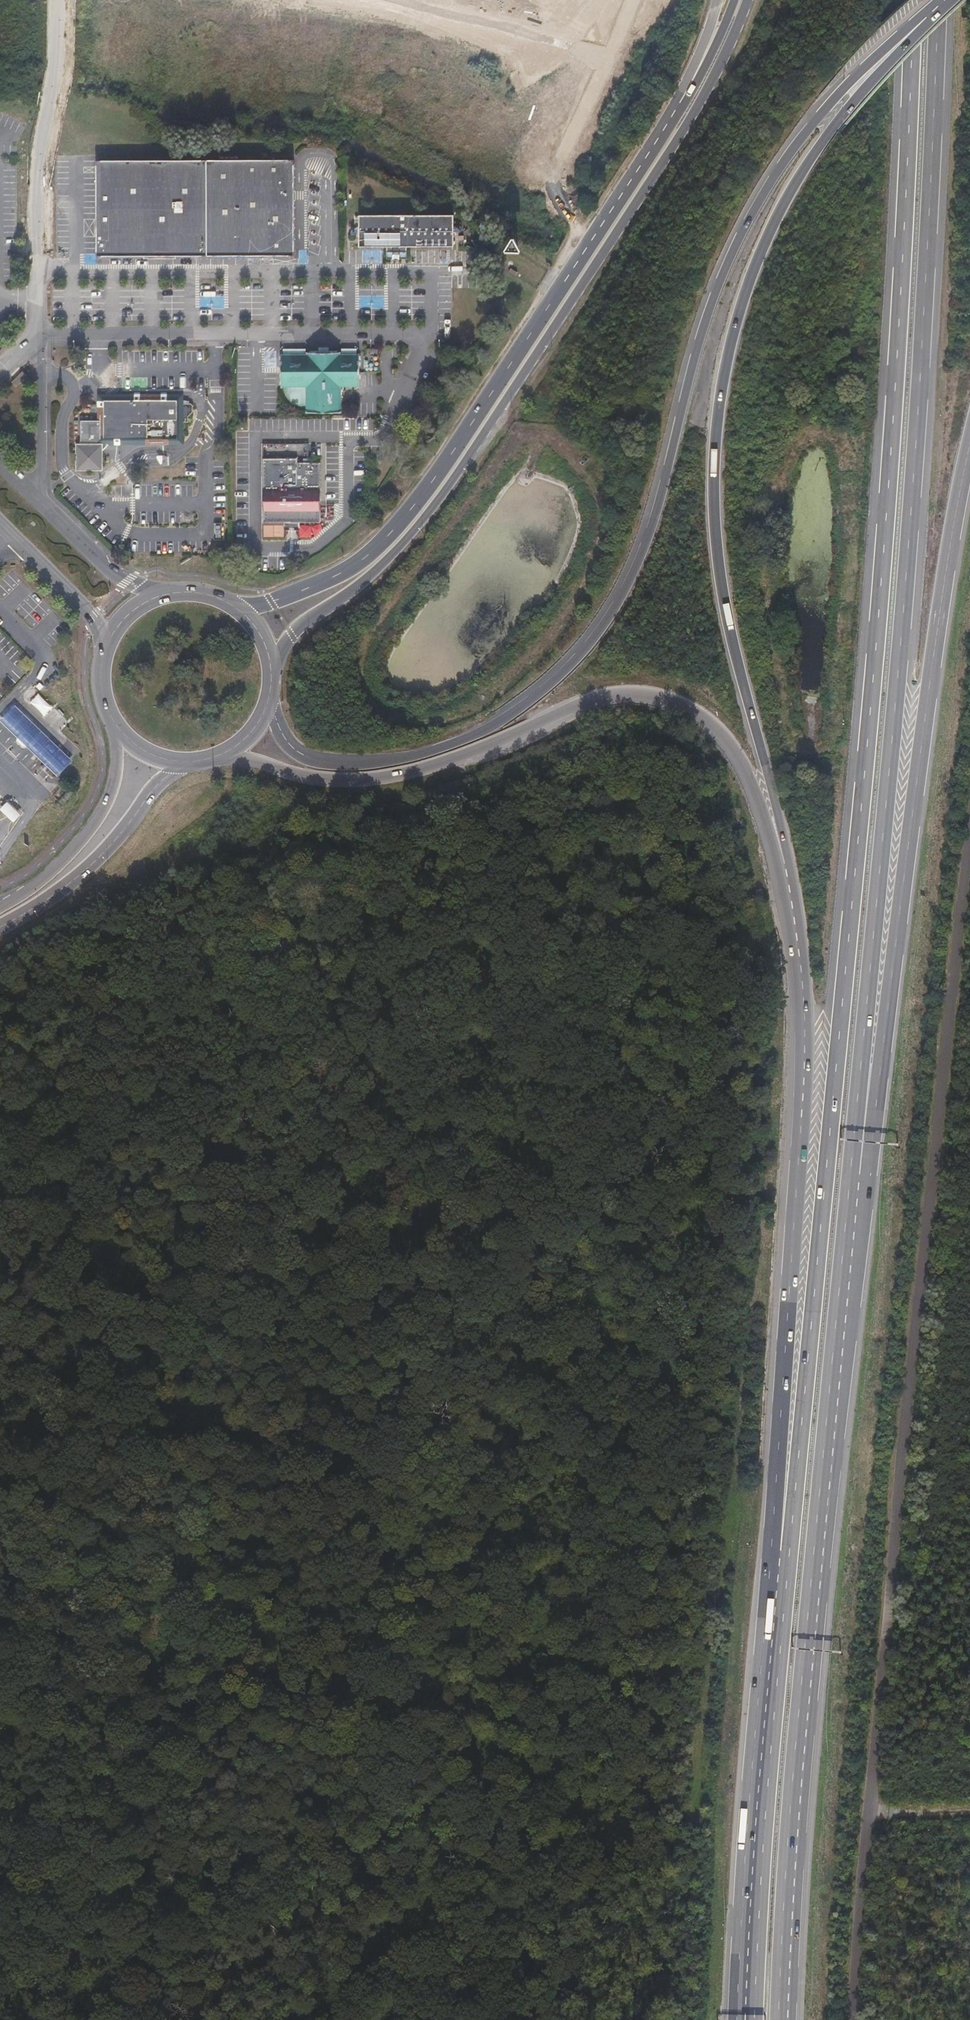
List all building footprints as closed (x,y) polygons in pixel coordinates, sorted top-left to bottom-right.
[(295,257),(295,159),(210,161),(207,259),(295,257)] [(98,262),(207,259),(210,161),(96,163),(98,262)] [(305,250),(319,250),(319,216),(304,216),(305,250)] [(450,218),(356,219),(357,249),(383,248),(383,254),(404,254),(404,248),(450,248),(450,218)] [(300,345),(280,345),(280,351),(277,351),(278,384),(303,384),(304,409),(337,409),(338,385),(355,385),(355,346),(343,346),(343,352),(340,352),(340,349),(333,349),(330,348),(330,342),(316,342),(316,348),(306,347),(306,350),(300,350),(300,345)] [(166,396),(100,396),(100,402),(95,408),(95,434),(99,438),(94,442),(79,442),(76,443),(76,465),(99,465),(100,464),(100,451),(107,444),(107,439),(112,436),(125,436),(127,438),(143,438),(145,435),(173,435),(175,434),(175,430),(179,430),(179,416),(186,416),(186,411),(190,407),(189,399),(166,399),(166,396)] [(294,454),(260,454),(260,518),(316,518),(316,460),(294,460),(294,454)] [(321,519),(334,519),(334,505),(321,505),(321,519)] [(36,690),(27,699),(41,713),(50,704),(36,690)] [(0,714),(0,715),(17,732),(29,719),(12,702),(0,714)] [(38,728),(29,719),(17,732),(15,734),(15,737),(21,743),(23,743),(25,740),(38,728)] [(47,737),(38,728),(25,740),(35,750),(47,737)] [(7,803),(0,810),(0,814),(12,825),(20,816),(7,803)]
